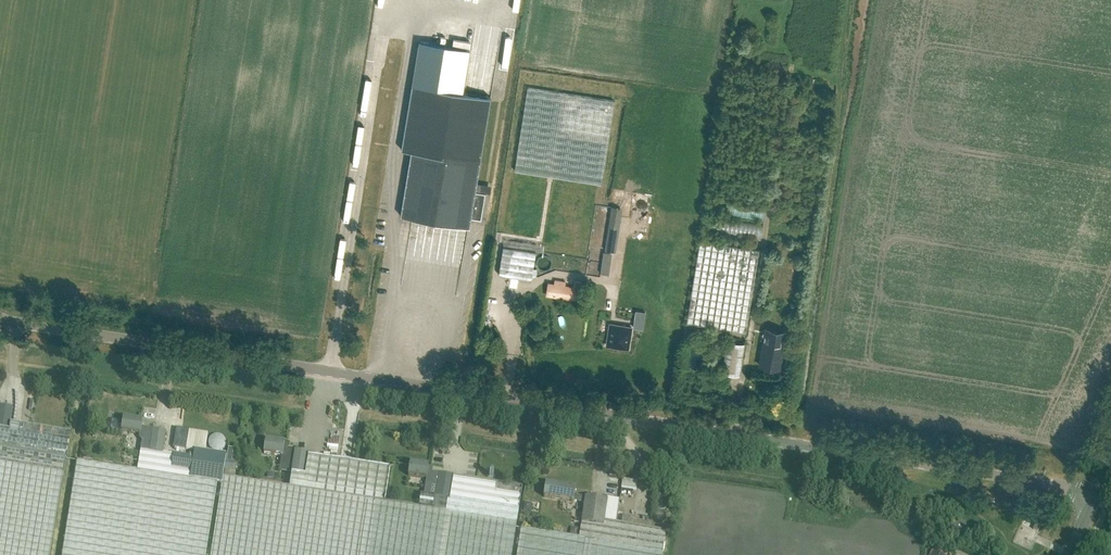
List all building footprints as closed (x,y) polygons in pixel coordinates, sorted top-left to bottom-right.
[(371,13),(371,0),(366,0),(351,0),(350,12),(371,13)] [(412,85),(402,150),(411,151),(405,194),(474,205),(472,218),(481,220),(486,194),(476,192),(481,163),(491,101),(491,98),(463,93),(470,50),(420,41),(412,85)] [(515,172),(599,185),(612,102),(528,89),(515,172)] [(510,276),(517,278),(532,280),(536,252),(588,260),(598,190),(515,177),(499,275),(510,276)] [(700,240),(687,323),(746,332),(759,249),(700,240)] [(573,288),(565,287),(566,283),(555,281),(554,285),(548,284),(546,295),(580,300),(583,283),(574,282),(573,288)] [(610,324),(607,345),(628,349),(632,327),(610,324)] [(686,332),(694,334),(695,326),(687,324),(686,332)] [(766,331),(761,362),(783,365),(785,356),(782,355),(785,335),(766,331)] [(722,372),(739,375),(744,343),(727,340),(722,372)] [(9,430),(10,423),(13,408),(0,406),(0,428),(9,430)] [(152,435),(150,451),(163,453),(163,452),(166,431),(142,427),(142,421),(124,418),(124,421),(112,419),(111,429),(122,431),(140,434),(140,433),(152,435)] [(0,428),(0,554),(50,554),(62,487),(64,472),(63,472),(66,458),(67,458),(71,433),(10,423),(9,430),(0,428)] [(222,483),(223,476),(227,455),(205,452),(208,434),(189,430),(187,449),(195,450),(194,453),(181,450),(181,455),(163,452),(163,453),(150,451),(149,452),(141,450),(138,470),(218,482),(222,483)] [(216,451),(217,451),(219,451),(220,451),(222,451),(223,450),(224,449),(225,448),(226,446),(227,445),(227,443),(227,442),(227,440),(226,439),(226,438),(225,438),(224,436),(223,435),(222,435),(221,434),(220,434),(219,434),(217,434),(216,434),(214,435),(213,435),(213,436),(211,437),(211,438),(210,439),(210,440),(209,442),(209,443),(210,444),(210,445),(210,446),(211,448),(213,449),(213,450),(214,451),(215,451),(216,451)] [(292,473),(292,474),(290,487),(375,499),(385,501),(390,470),(380,469),(371,467),(308,457),(309,454),(295,452),(288,451),(288,446),(284,446),(284,443),(266,440),(264,453),(282,456),(281,461),(288,462),(286,472),(292,473)] [(496,480),(498,458),(476,456),(475,478),(496,480)] [(138,470),(78,460),(70,509),(63,554),(206,554),(218,482),(138,470)] [(408,476),(427,479),(426,484),(437,486),(436,496),(449,498),(449,497),(452,476),(428,472),(429,466),(410,463),(408,476)] [(290,487),(223,476),(222,483),(211,554),(367,554),(375,499),(290,487)] [(449,497),(519,508),(523,487),(491,482),(471,479),(452,476),(449,497)] [(637,490),(638,481),(623,479),(622,488),(637,490)] [(579,538),(663,551),(667,531),(643,527),(616,523),(620,500),(608,498),(608,499),(586,496),(586,497),(574,495),(575,488),(557,485),(546,484),(543,497),(555,499),(573,502),(573,501),(577,501),(585,503),(582,522),(579,538)] [(512,554),(519,508),(449,497),(449,498),(436,496),(435,505),(426,504),(426,507),(385,501),(375,499),(367,554),(512,554)] [(966,524),(954,522),(953,533),(964,535),(966,524)] [(663,551),(579,538),(521,528),(517,554),(663,554),(663,551)] [(572,528),(571,536),(579,537),(580,529),(572,528)] [(943,548),(937,546),(934,554),(941,554),(943,548)]
